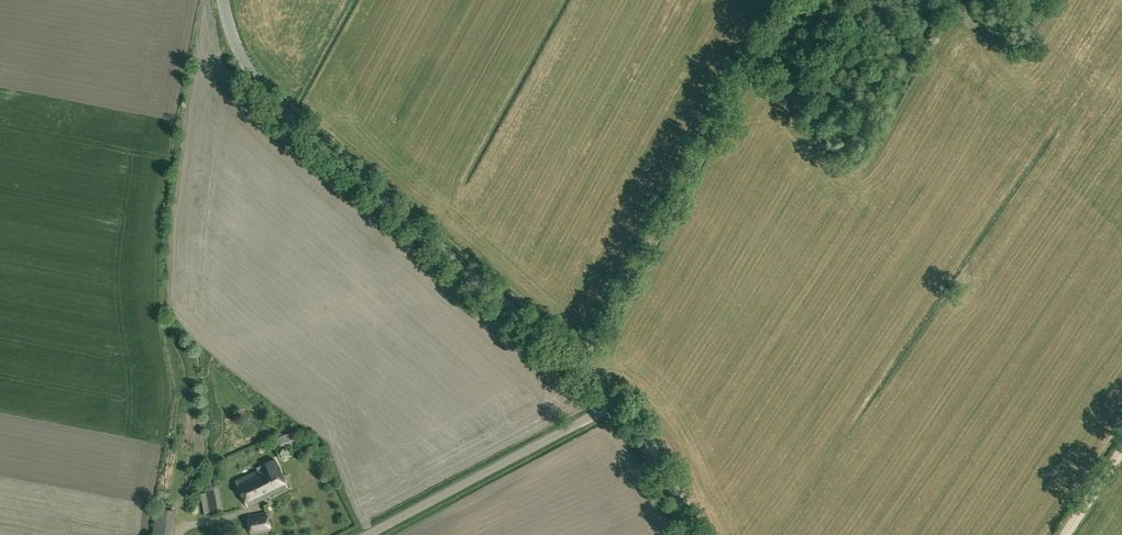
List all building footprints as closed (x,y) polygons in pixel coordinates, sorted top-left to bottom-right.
[(277,437),(282,449),(299,442),(295,430),(277,437)] [(236,480),(248,506),(288,487),(274,459),(257,467),(258,470),(236,480)] [(202,493),(206,515),(223,512),(218,485),(205,487),(206,493),(202,493)] [(247,514),(251,533),(271,530),(267,511),(247,514)]
